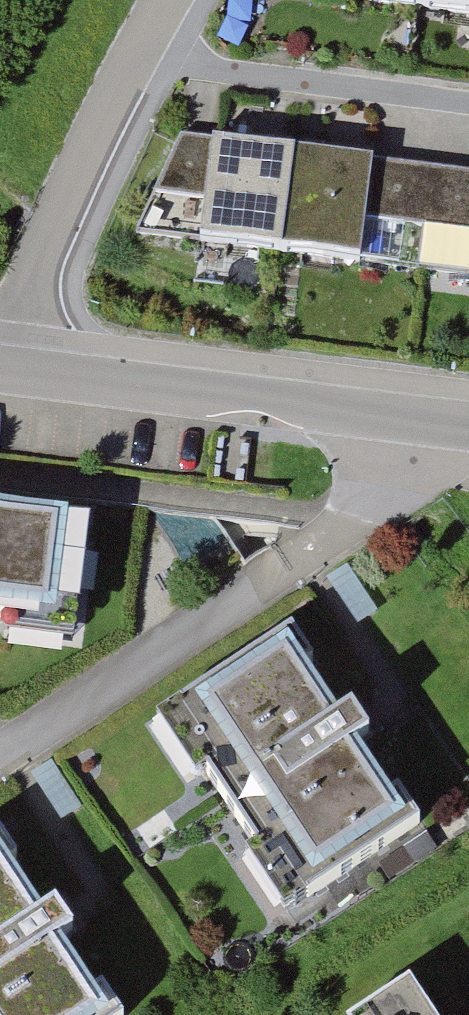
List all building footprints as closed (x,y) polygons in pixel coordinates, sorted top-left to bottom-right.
[(468,23),(468,0),(284,0),(468,23)] [(181,147),(135,242),(468,285),(468,182),(439,178),(181,147)] [(44,667),(73,525),(0,515),(0,660),(44,667)] [(269,940),(405,851),(382,816),(374,821),(346,778),(363,767),(340,732),(318,746),(290,704),(304,695),(275,652),(132,745),(173,806),(191,794),(242,871),(228,880),(269,940)] [(414,855),(391,874),(404,891),(428,873),(414,855)] [(12,880),(0,861),(0,888),(12,880)] [(49,973),(81,952),(55,912),(23,933),(0,898),(0,1014),(77,1014),(49,973)] [(415,979),(362,1014),(440,1014),(415,979)]
